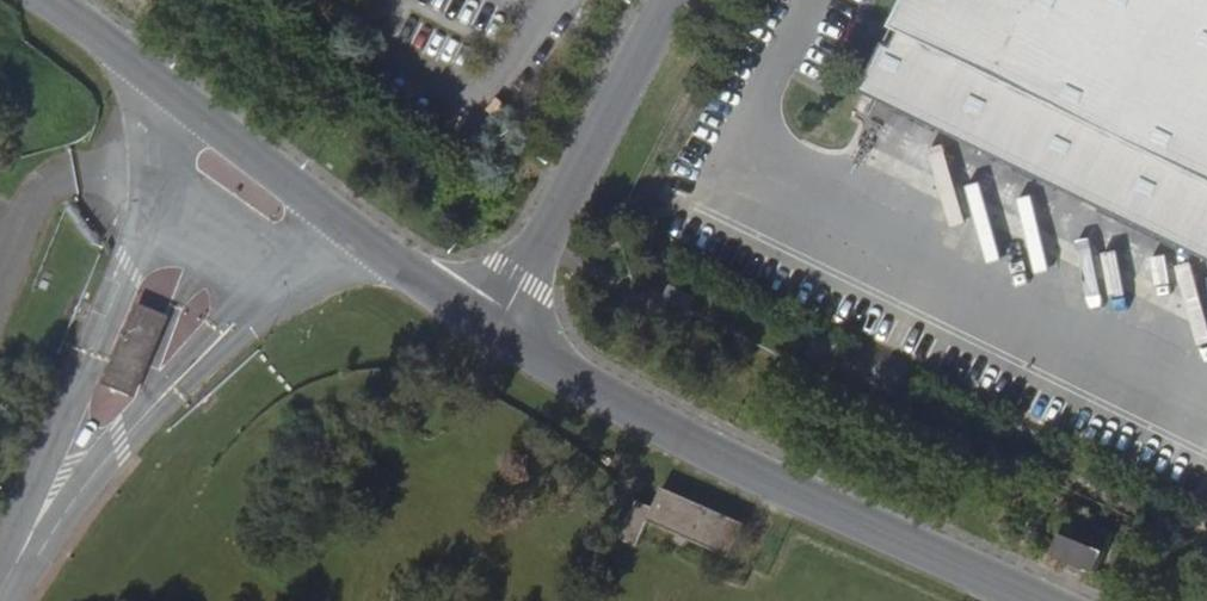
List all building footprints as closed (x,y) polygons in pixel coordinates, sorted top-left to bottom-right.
[(863,93),(1206,260),(1206,0),(909,0),(895,28),(903,32),(895,48),(888,44),(863,93)] [(671,285),(665,297),(689,309),(695,297),(671,285)] [(163,315),(135,304),(102,382),(131,392),(163,315)] [(660,487),(650,508),(645,519),(729,556),(744,524),(660,487)] [(650,508),(635,501),(618,536),(634,543),(637,537),(645,519),(650,508)] [(1048,556),(1092,574),(1108,535),(1064,517),(1048,556)]
